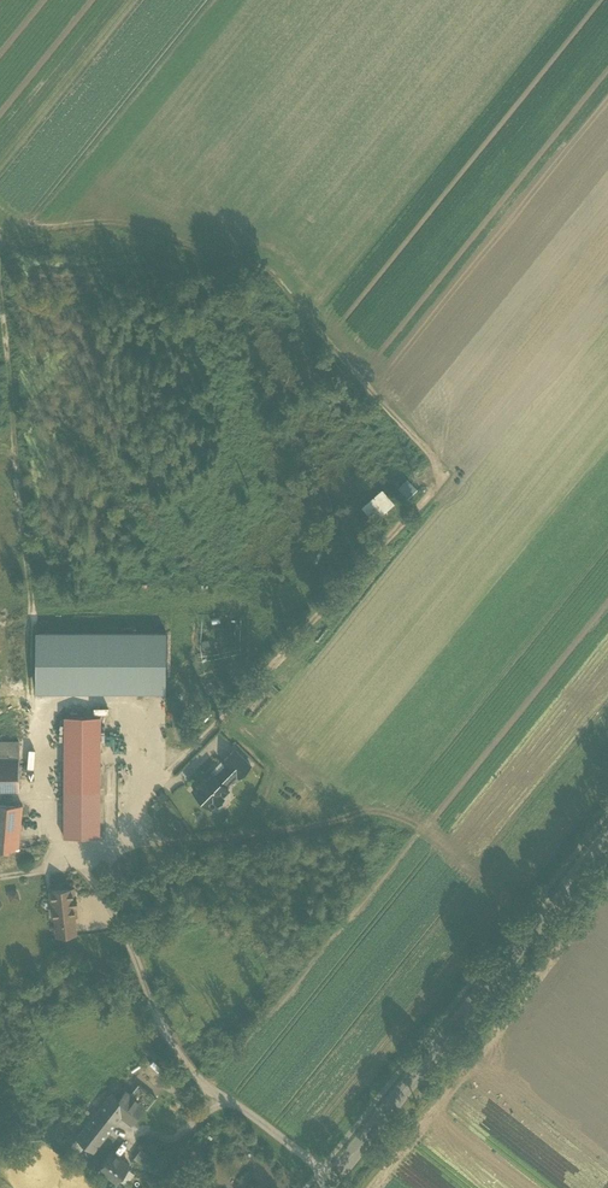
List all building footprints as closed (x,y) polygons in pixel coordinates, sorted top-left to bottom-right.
[(367,522),(392,503),(380,488),(356,507),(367,522)] [(36,631),(36,679),(166,680),(166,632),(36,631)] [(166,680),(36,679),(35,691),(166,692),(166,680)] [(100,716),(64,715),(64,788),(100,789),(100,716)] [(0,742),(0,759),(19,759),(19,741),(0,742)] [(223,761),(227,765),(236,774),(239,777),(251,765),(234,749),(223,761)] [(0,759),(0,789),(20,789),(19,759),(0,759)] [(114,764),(105,764),(105,786),(115,786),(114,764)] [(225,786),(236,774),(227,765),(216,776),(211,771),(205,778),(204,776),(197,782),(199,784),(193,790),(210,807),(216,801),(218,802),(224,796),(222,795),(228,789),(225,786)] [(100,789),(64,788),(64,836),(100,837),(100,789)] [(167,797),(162,793),(157,797),(163,802),(167,797)] [(0,803),(0,847),(19,846),(23,805),(0,803)] [(19,846),(0,847),(0,867),(18,864),(19,846)] [(73,888),(51,890),(54,918),(55,918),(74,916),(75,915),(74,906),(76,906),(75,897),(74,897),(73,888)] [(8,900),(17,899),(17,889),(7,890),(8,900)] [(74,916),(55,918),(57,935),(76,933),(74,916)] [(121,1115),(131,1123),(144,1107),(145,1106),(141,1103),(149,1092),(138,1084),(130,1094),(126,1091),(119,1100),(111,1094),(100,1109),(105,1113),(111,1106),(121,1115)] [(145,1106),(144,1107),(147,1109),(156,1098),(149,1092),(141,1103),(145,1106)] [(111,1106),(105,1113),(116,1122),(121,1115),(111,1106)] [(100,1109),(77,1137),(85,1144),(93,1150),(116,1122),(105,1113),(100,1109)] [(80,1151),(85,1144),(77,1137),(72,1144),(80,1151)] [(157,1161),(141,1149),(134,1158),(150,1170),(157,1161)] [(129,1165),(112,1152),(100,1168),(117,1181),(119,1179),(127,1168),(129,1165)] [(134,1174),(127,1168),(119,1179),(126,1184),(134,1174)]
